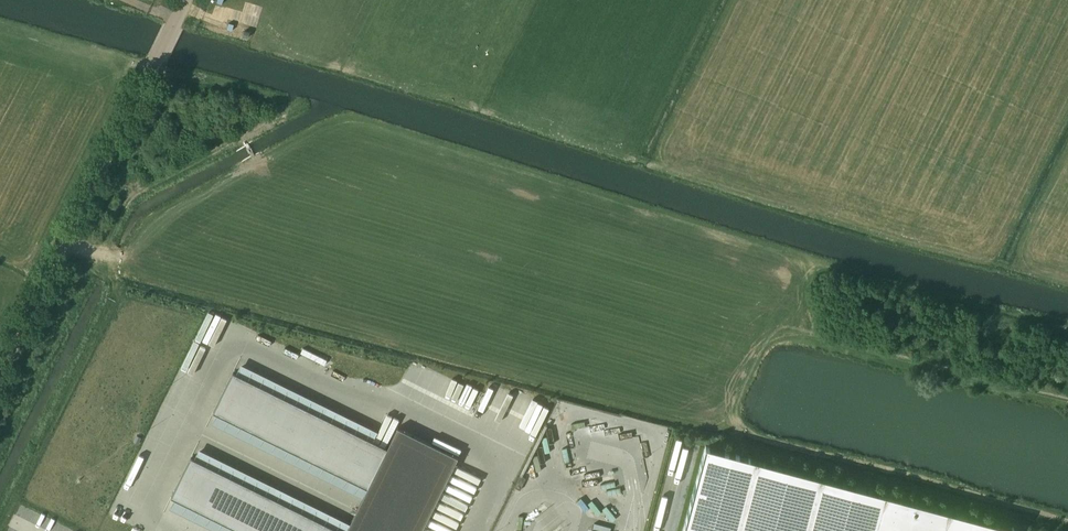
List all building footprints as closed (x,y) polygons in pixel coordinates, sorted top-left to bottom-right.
[(186,374),(183,372),(187,364),(189,365),(194,356),(189,353),(176,378),(182,381),(186,374)] [(458,457),(398,427),(387,448),(233,372),(213,412),(368,488),(346,530),(421,530),(458,457)] [(1014,528),(706,445),(683,530),(1013,530),(1014,528)] [(171,497),(241,530),(342,530),(191,457),(171,497)]
